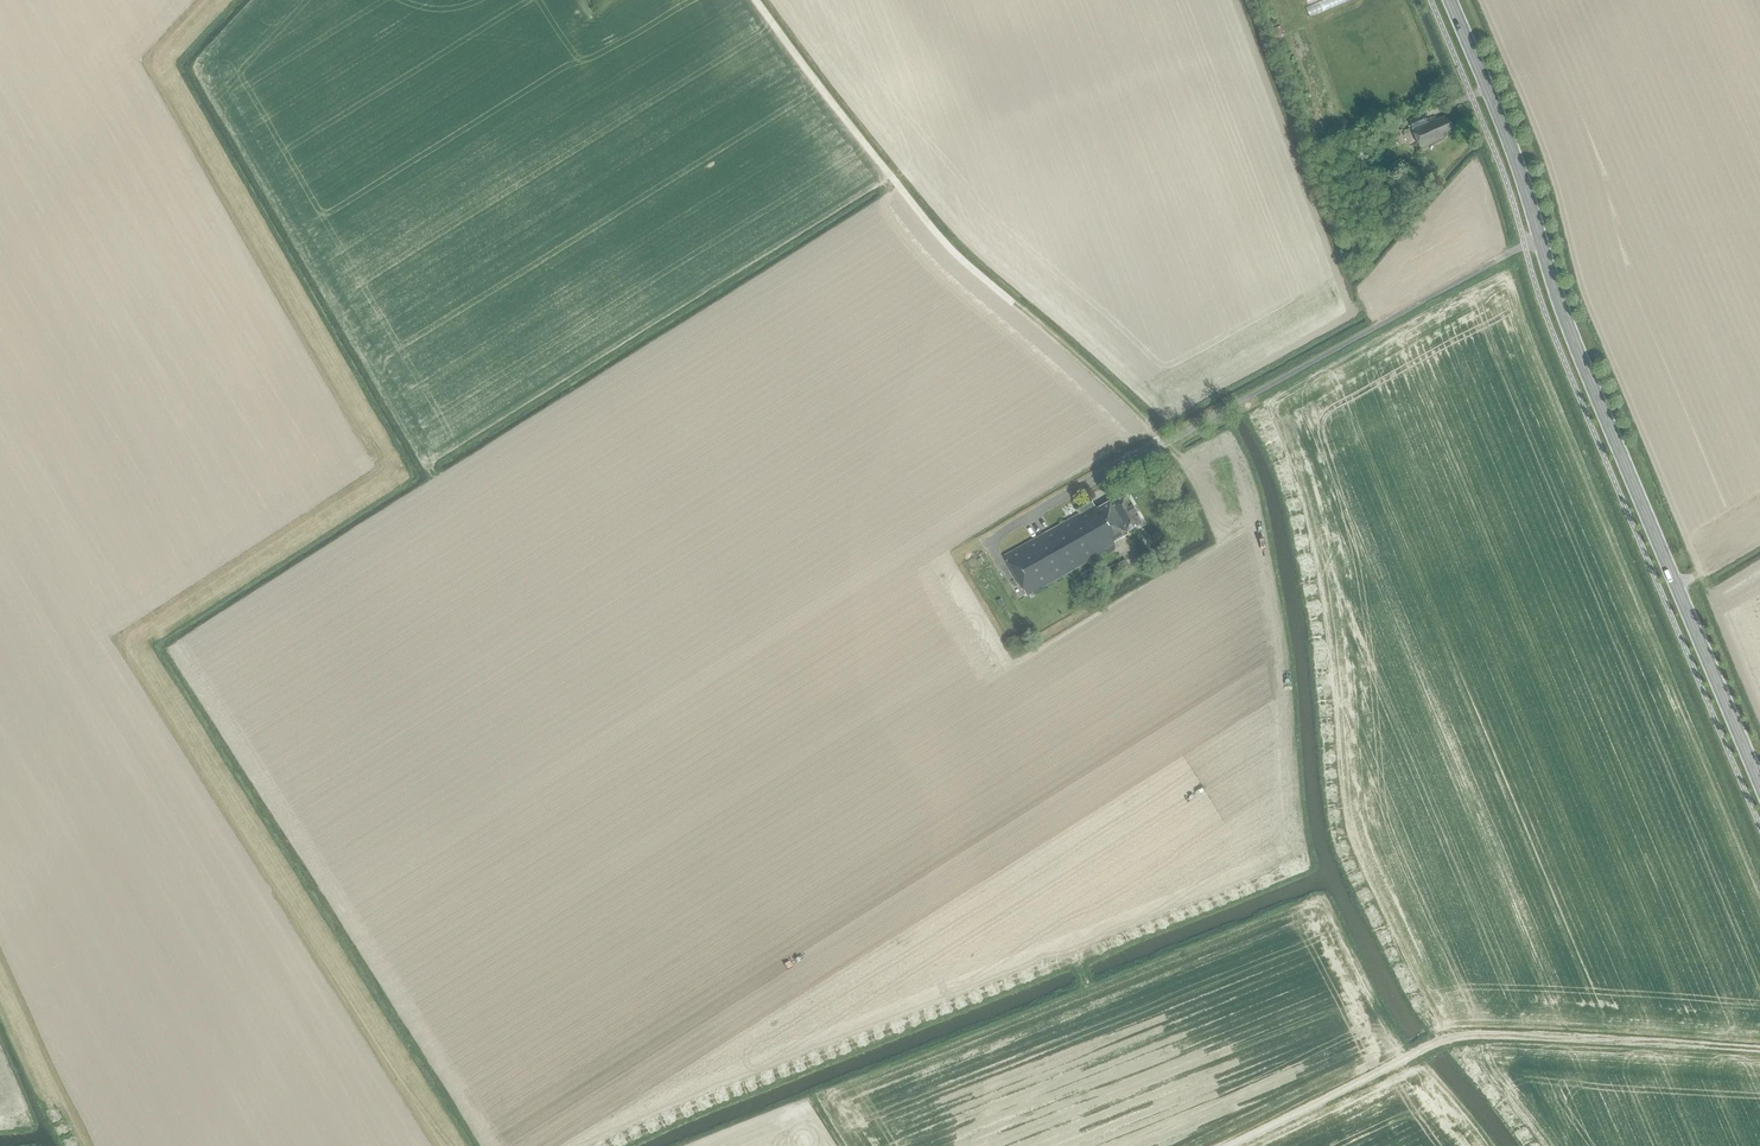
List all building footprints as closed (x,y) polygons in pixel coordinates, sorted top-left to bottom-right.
[(1441,134),(1453,129),(1449,119),(1446,120),(1444,117),(1435,122),(1434,120),(1428,123),(1424,114),(1409,121),(1421,148),(1443,138),(1441,134)] [(1127,495),(1112,503),(1128,532),(1143,523),(1127,495)] [(1128,532),(1112,503),(1111,501),(1096,509),(1094,505),(1094,506),(1089,498),(1075,506),(1079,514),(1005,556),(1027,596),(1106,552),(1107,553),(1110,554),(1114,551),(1115,549),(1116,549),(1115,547),(1117,546),(1115,542),(1129,534),(1128,532)]
